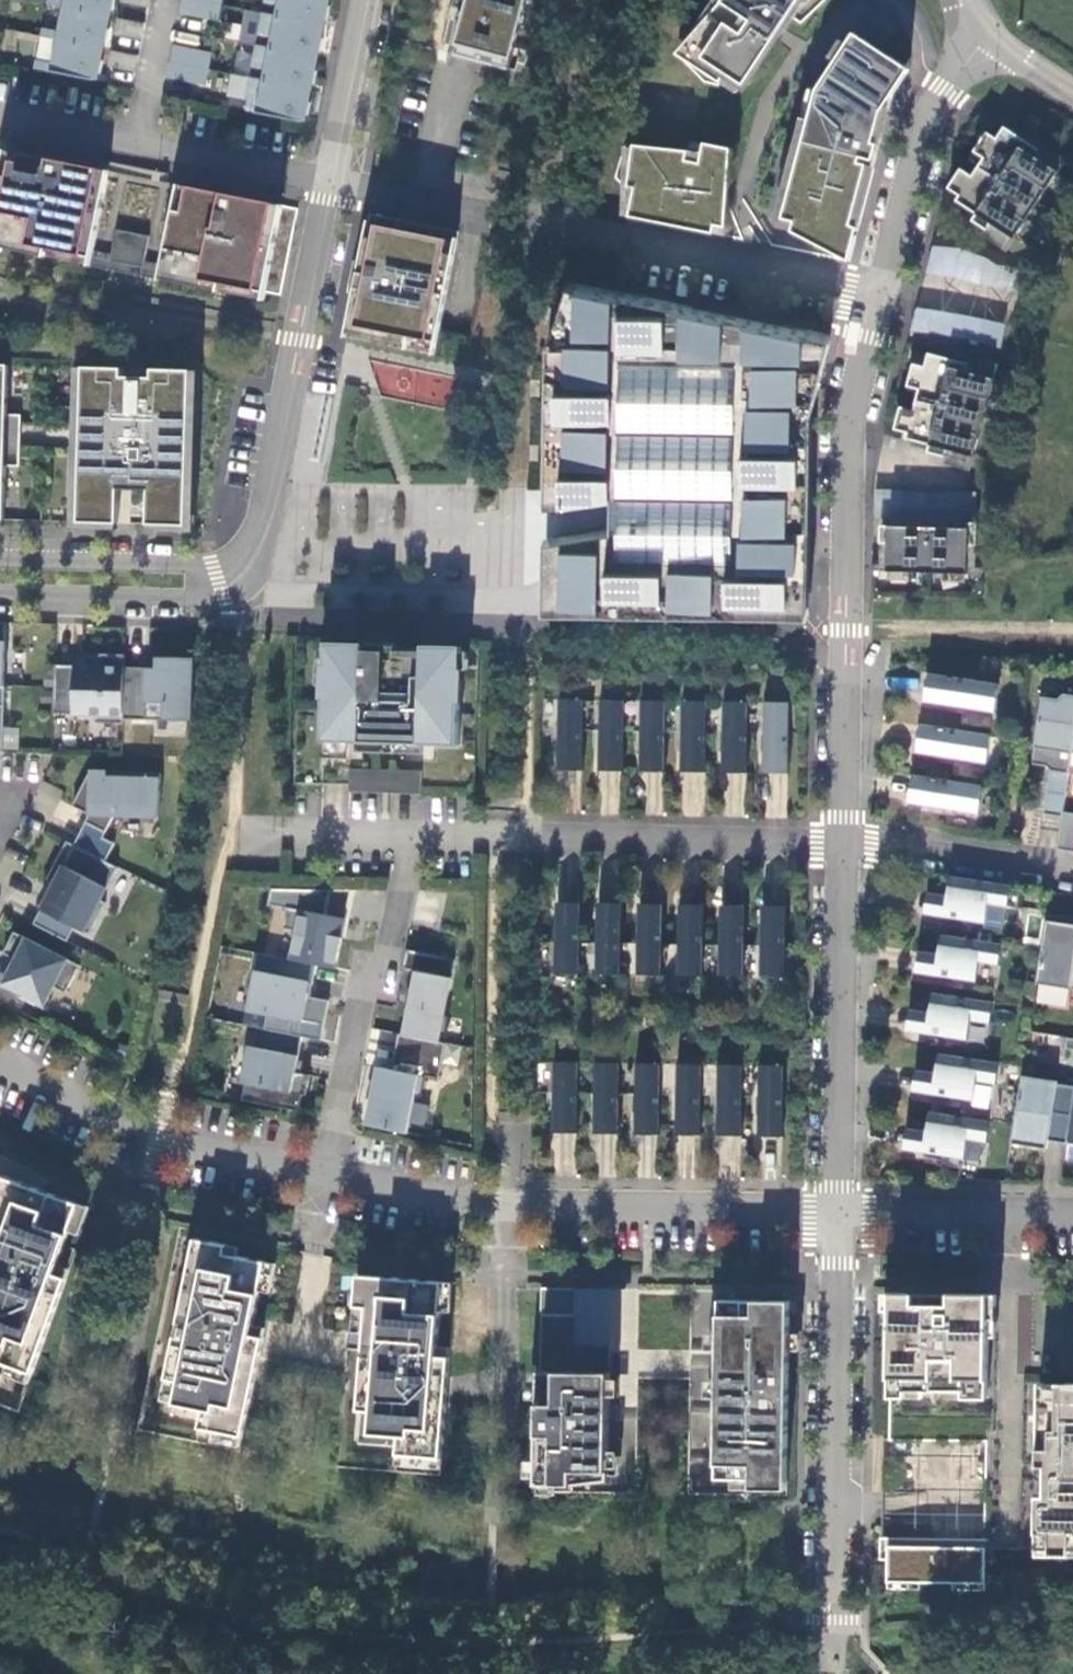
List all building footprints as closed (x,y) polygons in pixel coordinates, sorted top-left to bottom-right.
[(92,79),(92,78),(92,74),(93,72),(99,73),(102,60),(96,58),(99,44),(99,40),(105,41),(108,28),(102,27),(105,12),(106,8),(112,9),(114,0),(46,0),(46,2),(63,6),(58,30),(41,27),(39,35),(56,38),(51,62),(34,59),(33,67),(92,79)] [(202,0),(182,0),(179,13),(207,18),(209,12),(219,14),(221,4),(202,0)] [(263,2),(277,4),(276,10),(275,14),(261,11),(260,12),(261,12),(257,34),(271,36),(270,41),(269,46),(254,43),(254,44),(255,44),(250,66),(264,69),(263,74),(262,78),(248,75),(248,76),(248,77),(244,98),(258,101),(257,106),(256,111),(255,110),(255,111),(300,120),(300,119),(301,113),(307,114),(310,101),(304,100),(306,88),(307,87),(306,87),(307,82),(313,83),(316,69),(310,68),(312,56),(313,56),(313,55),(314,49),(320,50),(322,37),(316,36),(319,24),(320,23),(319,23),(320,17),(326,18),(329,5),(323,4),(324,0),(264,0),(263,2)] [(451,1),(447,17),(460,21),(459,25),(454,46),(452,54),(507,69),(526,0),(452,0),(451,1)] [(721,1),(676,53),(719,81),(725,72),(742,83),(761,63),(777,37),(783,28),(780,26),(788,14),(791,16),(802,0),(721,0),(721,1)] [(219,14),(209,12),(207,18),(217,20),(219,14)] [(144,21),(117,16),(113,33),(141,38),(144,21)] [(3,30),(1,52),(34,54),(35,32),(3,30)] [(880,49),(853,32),(847,41),(834,60),(816,88),(816,89),(782,217),(794,220),(791,230),(848,259),(857,226),(850,224),(866,163),(858,161),(860,156),(872,159),(876,142),(870,141),(870,138),(871,124),(892,92),(900,80),(908,68),(880,49)] [(834,60),(847,41),(839,38),(827,56),(834,60)] [(201,49),(173,44),(170,60),(208,68),(210,58),(200,56),(201,49)] [(138,54),(110,48),(107,65),(134,71),(138,54)] [(201,49),(200,56),(210,58),(211,51),(201,49)] [(208,68),(170,60),(166,77),(194,83),(196,76),(206,78),(208,68)] [(206,78),(196,76),(194,83),(204,85),(206,78)] [(816,89),(816,88),(808,86),(773,220),(791,230),(794,220),(782,217),(816,89)] [(1057,170),(999,132),(977,164),(955,199),(1014,237),(1057,170)] [(687,149),(633,144),(627,185),(634,186),(629,215),(712,232),(714,223),(724,225),(726,198),(730,147),(703,142),(699,162),(685,159),(687,149)] [(106,179),(63,170),(65,161),(43,156),(13,151),(5,150),(5,149),(4,149),(0,170),(0,238),(91,256),(106,179)] [(108,169),(65,161),(63,170),(106,179),(108,169)] [(873,165),(866,163),(850,224),(857,226),(873,165)] [(178,183),(176,193),(219,201),(221,192),(178,183)] [(244,197),(221,192),(219,201),(176,193),(161,270),(264,291),(282,204),(281,204),(280,205),(273,203),(273,202),(244,197)] [(372,241),(375,223),(448,238),(444,256),(452,257),(458,230),(369,213),(363,239),(372,241)] [(448,238),(375,223),(372,241),(363,239),(359,261),(353,292),(346,323),(436,341),(437,332),(452,257),(444,256),(448,238)] [(149,235),(115,229),(109,261),(142,267),(149,235)] [(918,304),(1005,322),(1017,264),(932,246),(924,280),(923,280),(918,304)] [(346,291),(353,292),(359,261),(353,259),(350,274),(346,291)] [(1025,266),(1019,293),(1033,296),(1039,269),(1025,266)] [(548,341),(545,499),(554,498),(556,343),(576,282),(567,280),(548,341)] [(554,498),(621,487),(623,331),(631,333),(634,355),(754,357),(754,364),(734,367),(732,565),(721,565),(719,553),(721,553),(721,552),(620,550),(620,523),(554,534),(553,596),(798,599),(801,407),(821,331),(615,289),(576,282),(556,343),(554,498)] [(436,341),(346,323),(344,336),(433,354),(436,341)] [(554,534),(545,535),(544,604),(807,608),(809,408),(829,332),(821,331),(801,407),(798,599),(553,596),(554,534)] [(621,487),(620,523),(620,550),(721,552),(721,553),(719,553),(721,565),(732,565),(734,367),(754,364),(754,357),(634,355),(631,333),(623,331),(621,487)] [(994,377),(926,359),(916,397),(905,437),(973,455),(994,377)] [(0,364),(0,519),(3,519),(5,465),(19,465),(20,414),(6,414),(8,365),(0,364)] [(82,366),(78,521),(117,522),(118,488),(148,489),(147,523),(186,524),(190,369),(151,368),(151,377),(121,376),(121,367),(82,366)] [(961,490),(960,518),(975,519),(976,490),(961,490)] [(968,526),(887,524),(887,547),(886,570),(967,572),(968,526)] [(364,642),(325,641),(322,740),(459,744),(461,645),(422,644),(422,650),(393,649),(393,656),(363,655),(364,642)] [(123,666),(124,654),(98,653),(98,665),(54,664),(53,712),(95,713),(95,721),(122,722),(122,717),(123,666)] [(191,719),(193,657),(156,656),(156,667),(123,666),(122,717),(191,719)] [(998,682),(928,670),(925,685),(923,698),(994,709),(998,682)] [(1041,694),(1031,761),(1046,764),(1049,768),(1042,811),(1061,814),(1062,810),(1068,771),(1072,740),(1072,693),(1063,692),(1058,696),(1041,694)] [(584,698),(558,697),(557,769),(583,769),(584,698)] [(625,698),(599,698),(599,770),(624,770),(625,698)] [(666,699),(640,699),(639,770),(665,771),(666,699)] [(706,699),(681,699),(680,771),(706,771),(706,699)] [(748,700),(722,700),(721,771),(747,772),(748,700)] [(789,701),(763,700),(763,772),(788,772),(789,701)] [(990,733),(920,722),(918,735),(915,749),(986,760),(990,733)] [(380,768),(349,768),(348,791),(379,792),(380,768)] [(420,793),(420,770),(389,769),(388,793),(420,793)] [(160,772),(89,770),(72,805),(89,813),(73,843),(105,859),(114,842),(102,836),(114,813),(158,815),(160,772)] [(982,784),(912,772),(910,787),(908,800),(978,811),(982,784)] [(1062,810),(1061,814),(1056,847),(1072,850),(1072,812),(1062,810)] [(1061,814),(1042,811),(1037,844),(1056,847),(1061,814)] [(74,925),(89,933),(105,901),(100,898),(117,865),(105,859),(73,843),(66,840),(51,869),(58,872),(53,882),(40,908),(74,925)] [(58,872),(51,869),(46,879),(53,882),(58,872)] [(925,899),(923,911),(984,921),(987,902),(1007,905),(1010,883),(949,873),(946,893),(927,890),(925,899)] [(325,913),(330,888),(271,887),(267,903),(286,907),(282,927),(295,929),(289,958),(316,964),(335,967),(345,917),(325,913)] [(581,900),(556,900),(555,971),(581,972),(581,900)] [(622,901),(597,901),(596,972),(622,973),(622,901)] [(663,902),(637,901),(637,973),(662,973),(663,902)] [(704,902),(678,902),(678,973),(703,974),(704,902)] [(745,903),(719,902),(719,974),(744,974),(745,903)] [(786,903),(760,903),(760,974),(785,975),(786,903)] [(74,925),(40,908),(33,923),(67,940),(74,925)] [(1072,987),(1072,922),(1069,921),(1069,916),(1046,912),(1036,981),(1072,987)] [(79,964),(13,931),(3,952),(10,955),(0,975),(0,982),(44,1004),(53,985),(65,991),(79,964)] [(916,957),(914,970),(975,979),(978,960),(998,963),(1001,941),(940,932),(937,951),(918,948),(916,957)] [(403,967),(416,969),(403,1034),(396,1069),(425,1074),(438,1077),(445,1042),(438,1040),(454,957),(406,948),(403,967)] [(328,999),(310,996),(316,964),(289,958),(258,952),(247,1008),(267,1012),(264,1028),(302,1035),(321,1039),(328,999)] [(907,1017),(905,1028),(966,1038),(969,1018),(988,1021),(992,1000),(931,990),(928,1009),(908,1006),(907,1017)] [(267,1012),(247,1008),(244,1024),(256,1026),(264,1028),(267,1012)] [(264,1028),(256,1026),(253,1045),(247,1044),(240,1081),(305,1094),(309,1074),(300,1072),(295,1071),(297,1059),(302,1035),(264,1028)] [(1066,1036),(1064,1047),(1072,1048),(1072,1037),(1066,1036)] [(913,1079),(911,1089),(972,1098),(975,1079),(994,1082),(998,1061),(937,1051),(934,1070),(914,1067),(913,1079)] [(579,1060),(553,1060),(552,1132),(578,1132),(579,1060)] [(620,1061),(594,1061),(594,1133),(619,1133),(620,1061)] [(660,1062),(635,1062),(634,1133),(660,1134),(660,1062)] [(702,1062),(676,1062),(675,1134),(701,1134),(702,1062)] [(743,1063),(717,1063),(717,1134),(742,1134),(743,1063)] [(784,1064),(759,1063),(758,1135),(784,1135),(784,1064)] [(421,1096),(425,1074),(396,1069),(377,1065),(366,1124),(407,1132),(414,1094),(421,1096)] [(1021,1074),(1011,1141),(1038,1145),(1038,1141),(1046,1142),(1047,1138),(1055,1140),(1066,1142),(1072,1095),(1072,1085),(1056,1082),(1056,1079),(1021,1074)] [(1066,1142),(1065,1146),(1072,1147),(1072,1095),(1066,1142)] [(904,1137),(902,1147),(963,1157),(966,1137),(985,1141),(989,1119),(928,1109),(925,1129),(905,1126),(904,1137)] [(573,1175),(577,1135),(554,1132),(550,1173),(573,1175)] [(22,1394),(84,1219),(0,1184),(0,1384),(22,1394)] [(251,1332),(266,1259),(226,1251),(227,1242),(195,1235),(166,1376),(180,1379),(176,1401),(203,1407),(200,1425),(243,1434),(263,1346),(263,1335),(251,1332)] [(437,1354),(442,1280),(357,1273),(354,1305),(366,1306),(363,1357),(358,1408),(372,1409),(371,1431),(399,1433),(398,1452),(429,1454),(441,1456),(449,1355),(437,1354)] [(609,1340),(610,1284),(574,1284),(540,1283),(540,1310),(574,1311),(574,1339),(609,1340)] [(987,1388),(988,1304),(950,1303),(950,1291),(891,1291),(890,1387),(987,1388)] [(988,1292),(950,1291),(950,1303),(988,1304),(988,1292)] [(750,1295),(719,1295),(716,1473),(786,1475),(789,1296),(750,1295)] [(607,1475),(609,1367),(539,1366),(538,1388),(537,1479),(573,1480),(607,1475)] [(1039,1380),(1039,1396),(1045,1396),(1045,1412),(1039,1412),(1038,1436),(1038,1463),(1046,1463),(1045,1489),(1038,1489),(1037,1546),(1072,1547),(1072,1380),(1039,1380)] [(942,1544),(887,1544),(887,1580),(985,1581),(985,1545),(942,1544)]
